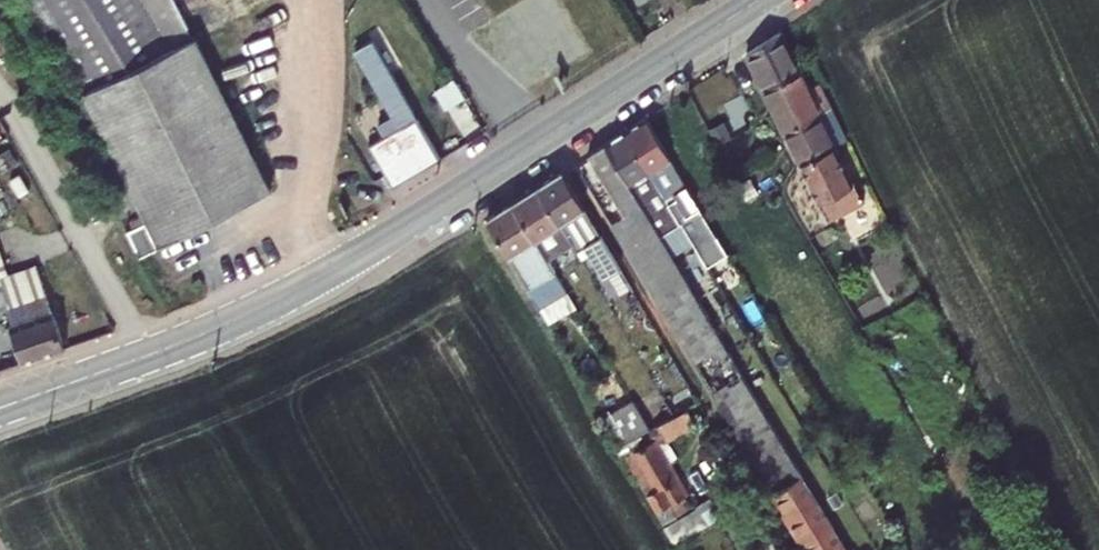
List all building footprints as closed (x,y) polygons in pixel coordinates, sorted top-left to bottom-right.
[(148,217),(160,241),(269,187),(175,0),(36,0),(114,155),(118,162),(97,171),(118,212),(139,202),(142,208),(131,214),(135,223),(148,217)] [(779,31),(745,53),(762,87),(798,68),(779,31)] [(385,133),(368,143),(392,185),(441,157),(372,40),(356,49),(393,114),(379,122),(385,133)] [(798,68),(762,87),(783,131),(828,107),(830,107),(818,83),(807,88),(798,68)] [(751,115),(739,89),(719,97),(722,104),(713,108),(721,126),(751,115)] [(828,107),(783,131),(798,164),(835,145),(845,141),(828,107)] [(645,117),(624,130),(648,171),(670,158),(645,117)] [(674,261),(695,248),(664,198),(648,171),(624,130),(604,143),(674,261)] [(623,216),(611,224),(806,549),(847,549),(674,261),(604,143),(586,154),(623,216)] [(862,202),(835,145),(798,164),(826,220),(862,202)] [(97,171),(118,162),(114,155),(95,164),(97,171)] [(561,170),(536,186),(569,240),(593,224),(561,170)] [(685,185),(664,198),(695,248),(715,235),(685,185)] [(536,186),(511,202),(547,258),(571,243),(569,240),(536,186)] [(486,218),(527,288),(554,271),(547,258),(511,202),(486,218)] [(139,252),(160,241),(148,217),(135,223),(126,227),(139,252)] [(619,268),(599,235),(582,245),(602,278),(619,268)] [(727,253),(715,235),(695,248),(706,266),(727,253)] [(37,265),(0,278),(0,292),(7,312),(23,361),(64,347),(37,265)] [(564,288),(554,271),(527,288),(536,304),(564,288)] [(603,418),(618,443),(649,430),(632,400),(603,418)] [(683,409),(649,430),(618,443),(612,447),(617,458),(624,456),(673,542),(727,511),(723,502),(716,507),(707,491),(692,500),(671,461),(678,457),(668,439),(692,426),(683,409)]
